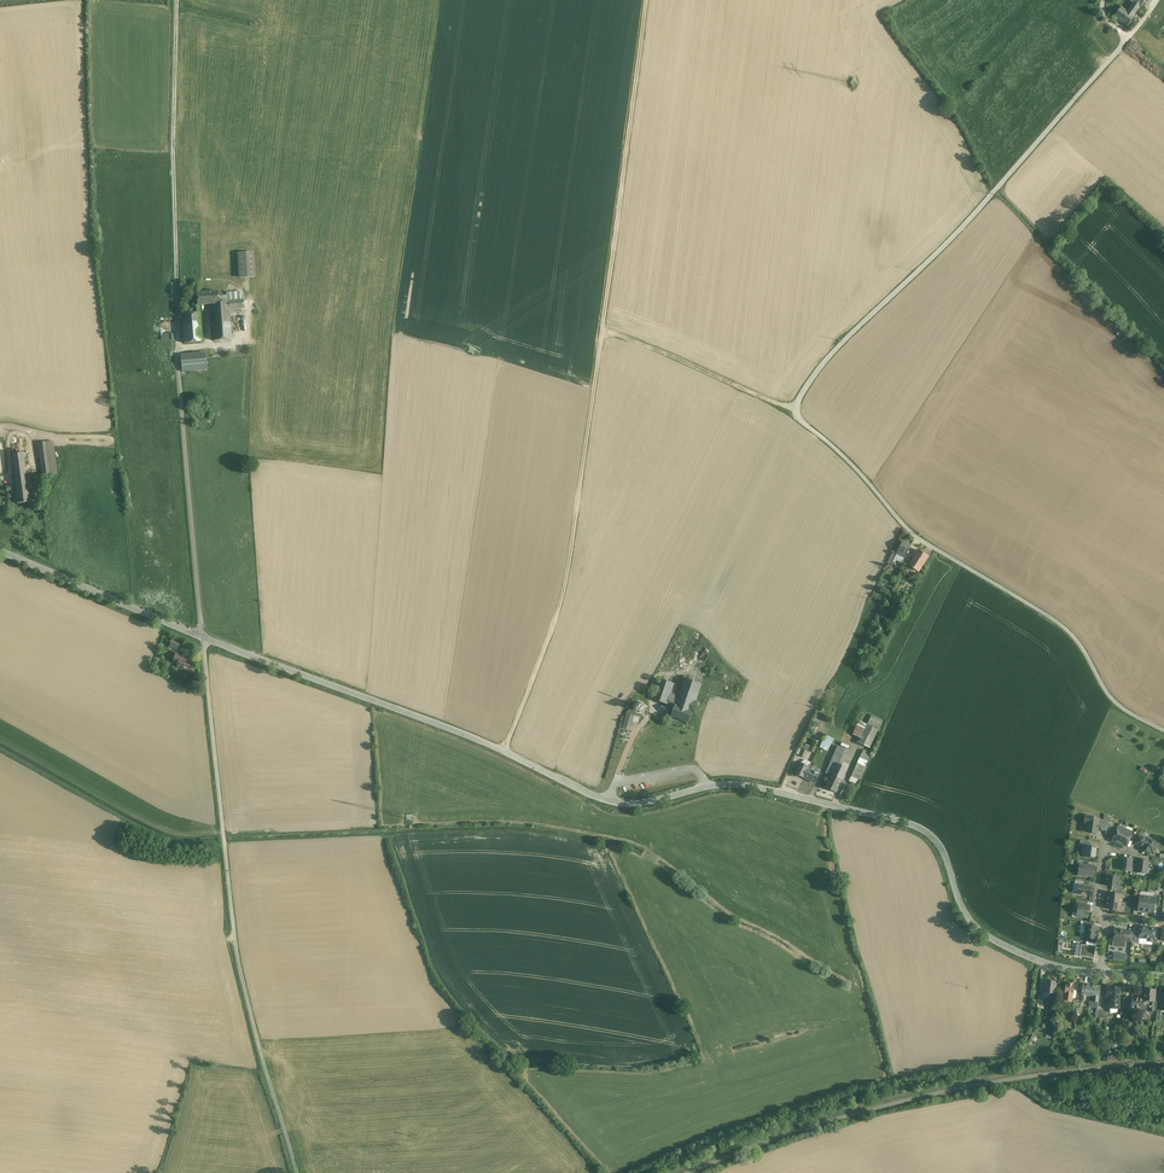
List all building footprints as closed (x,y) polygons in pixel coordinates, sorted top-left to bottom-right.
[(1127,12),(1121,8),(1114,17),(1118,20),(1119,19),(1127,26),(1134,17),(1133,16),(1140,7),(1134,3),(1127,12)] [(252,253),(239,253),(240,277),(254,277),(252,253)] [(217,291),(208,292),(208,299),(207,299),(208,305),(209,304),(219,304),(219,301),(227,301),(226,296),(218,296),(218,292),(218,291),(217,291)] [(208,292),(197,293),(196,293),(197,304),(197,305),(199,305),(208,305),(207,299),(208,299),(208,292)] [(227,301),(219,301),(219,304),(209,304),(209,306),(211,306),(214,341),(232,339),(229,310),(244,309),(243,300),(227,301)] [(194,313),(182,314),(184,343),(202,342),(199,305),(197,305),(193,305),(194,313)] [(205,353),(181,355),(182,371),(207,369),(206,363),(205,353)] [(57,474),(53,441),(38,443),(42,475),(57,474)] [(23,453),(12,454),(17,493),(28,492),(23,453)] [(28,492),(17,493),(18,498),(17,498),(17,503),(29,502),(28,492)] [(910,545),(903,542),(899,551),(902,552),(900,555),(905,557),(910,545)] [(918,550),(909,565),(918,572),(928,556),(918,550)] [(892,553),(888,562),(894,565),(898,556),(892,553)] [(692,634),(677,666),(686,670),(689,664),(695,666),(698,660),(696,659),(705,640),(692,634)] [(172,639),(169,647),(177,649),(180,642),(172,639)] [(181,654),(176,653),(174,658),(170,657),(168,661),(173,663),(183,666),(182,668),(188,670),(190,662),(185,660),(186,657),(184,656),(185,656),(182,655),(181,655),(180,655),(181,654)] [(701,684),(684,678),(681,686),(675,703),(692,709),(701,684)] [(660,679),(653,699),(667,704),(674,684),(660,679)] [(674,684),(667,704),(674,707),(675,703),(681,686),(674,684)] [(692,709),(675,703),(674,707),(671,717),(688,723),(692,709)] [(643,705),(638,704),(634,706),(633,709),(635,714),(640,715),(643,712),(644,709),(643,705)] [(634,716),(626,714),(624,724),(631,726),(634,716)] [(882,720),(872,715),(867,725),(878,730),(882,720)] [(859,721),(853,735),(860,738),(867,725),(859,721)] [(867,725),(860,738),(858,743),(869,748),(878,730),(867,725)] [(851,737),(845,733),(839,746),(846,749),(851,737)] [(825,738),(820,747),(827,751),(832,742),(825,738)] [(1130,756),(1132,750),(1122,746),(1120,752),(1130,756)] [(871,755),(863,751),(860,758),(867,762),(871,755)] [(867,762),(860,758),(857,763),(865,766),(867,762)] [(800,762),(795,773),(804,777),(808,769),(809,767),(800,762)] [(838,763),(832,774),(843,779),(849,768),(838,763)] [(857,763),(851,776),(860,780),(866,767),(865,766),(857,763)] [(819,774),(811,770),(808,769),(804,777),(815,783),(819,774)] [(843,779),(832,774),(827,786),(838,791),(843,779)] [(1093,817),(1085,816),(1084,823),(1088,824),(1087,832),(1097,834),(1098,825),(1099,819),(1093,818),(1093,817)] [(1107,820),(1099,819),(1098,825),(1100,825),(1101,831),(1101,830),(1106,831),(1107,825),(1107,820)] [(1114,826),(1107,825),(1106,831),(1106,834),(1113,835),(1114,835),(1115,833),(1113,833),(1114,826)] [(1132,832),(1118,827),(1115,833),(1114,835),(1112,841),(1126,846),(1132,832)] [(1158,843),(1147,838),(1146,839),(1139,836),(1135,843),(1143,847),(1145,849),(1144,851),(1149,853),(1155,850),(1154,848),(1157,847),(1158,843)] [(1091,846),(1083,845),(1083,847),(1081,857),(1090,858),(1090,857),(1095,857),(1096,848),(1091,848),(1092,846),(1091,846)] [(1132,858),(1123,857),(1122,861),(1121,866),(1122,866),(1121,870),(1130,871),(1131,863),(1132,858)] [(1148,860),(1139,859),(1138,864),(1137,872),(1146,873),(1147,869),(1148,864),(1147,864),(1148,860)] [(1083,865),(1080,865),(1080,866),(1079,873),(1082,874),(1083,875),(1093,876),(1094,866),(1083,865)] [(1119,877),(1107,876),(1106,885),(1112,886),(1118,887),(1119,877)] [(1083,885),(1078,885),(1077,894),(1090,896),(1092,886),(1083,885)] [(1114,894),(1108,893),(1107,901),(1121,902),(1122,895),(1114,894)] [(1140,896),(1139,904),(1138,910),(1146,911),(1147,897),(1140,896)] [(1155,898),(1147,897),(1146,911),(1153,912),(1154,906),(1155,898)] [(1121,902),(1107,901),(1106,908),(1120,910),(1121,902)] [(1087,905),(1078,904),(1078,908),(1075,907),(1075,912),(1077,913),(1077,916),(1088,918),(1089,906),(1087,905)] [(1094,927),(1086,926),(1084,938),(1096,939),(1097,935),(1098,935),(1099,931),(1097,931),(1098,927),(1094,927)] [(1155,929),(1140,927),(1140,933),(1139,937),(1148,938),(1148,941),(1153,942),(1153,939),(1154,939),(1155,929)] [(1119,929),(1116,928),(1115,929),(1113,940),(1125,941),(1126,931),(1120,930),(1119,929)] [(1140,933),(1132,932),(1131,941),(1131,943),(1139,944),(1139,937),(1140,933)] [(1088,945),(1081,944),(1081,945),(1080,950),(1076,949),(1075,949),(1075,956),(1079,956),(1094,958),(1095,946),(1088,945)] [(1126,954),(1113,953),(1112,959),(1126,961),(1126,954)] [(1056,982),(1046,980),(1045,984),(1044,984),(1043,989),(1044,990),(1044,992),(1055,994),(1056,982)] [(1074,984),(1066,983),(1064,993),(1063,1001),(1067,1001),(1072,1002),(1073,994),(1074,984)] [(1091,985),(1083,984),(1082,994),(1081,1000),(1085,1001),(1086,995),(1090,995),(1091,985)] [(1100,986),(1091,985),(1090,995),(1093,996),(1092,1001),(1089,1001),(1089,1007),(1097,1008),(1098,1002),(1099,1002),(1099,996),(1100,996),(1100,986)] [(1120,987),(1111,987),(1111,986),(1106,986),(1105,997),(1110,997),(1109,1008),(1110,1008),(1110,1013),(1117,1013),(1118,1009),(1119,1009),(1119,998),(1120,998),(1120,987)] [(1155,990),(1144,989),(1144,999),(1132,998),(1131,1005),(1129,1005),(1129,1010),(1134,1011),(1134,1006),(1149,1007),(1149,1011),(1150,1012),(1153,1012),(1154,1011),(1155,1002),(1154,1002),(1155,990)]
